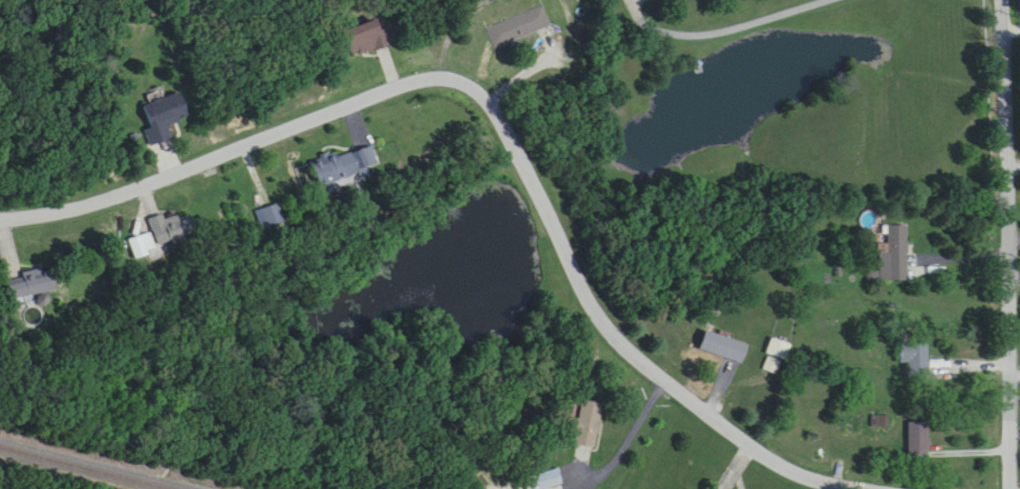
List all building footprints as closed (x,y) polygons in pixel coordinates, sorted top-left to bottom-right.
[(489,26),(498,47),(551,24),(542,3),(489,26)] [(391,47),(383,22),(343,35),(351,59),(391,47)] [(189,120),(179,95),(163,101),(159,92),(144,98),(156,129),(145,133),(151,149),(173,140),(168,128),(189,120)] [(298,168),(304,191),(379,171),(373,149),(298,168)] [(285,223),(276,205),(258,215),(268,232),(285,223)] [(195,237),(188,215),(173,220),(172,214),(150,221),(154,234),(130,241),(136,262),(166,253),(164,246),(195,237)] [(908,282),(908,227),(884,227),(884,282),(908,282)] [(56,293),(52,275),(7,284),(11,303),(56,293)] [(708,331),(702,349),(743,362),(749,345),(708,331)] [(791,348),(773,341),(767,355),(786,362),(791,348)] [(900,366),(909,366),(909,378),(928,378),(928,344),(900,344),(900,366)] [(603,406),(582,403),(575,448),(597,451),(603,406)] [(910,422),(911,456),(928,456),(927,422),(910,422)] [(563,487),(560,471),(526,479),(528,488),(555,488),(563,487)]
